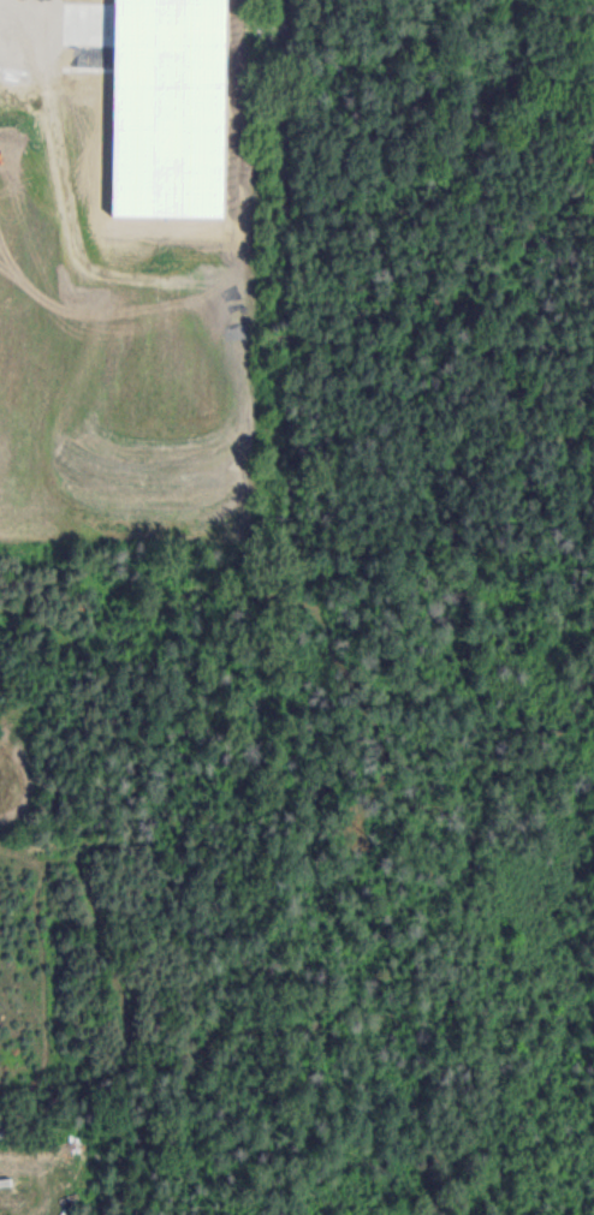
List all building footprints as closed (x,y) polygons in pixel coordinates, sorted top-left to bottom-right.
[(9,1137),(8,1125),(0,1126),(0,1138),(9,1137)]
